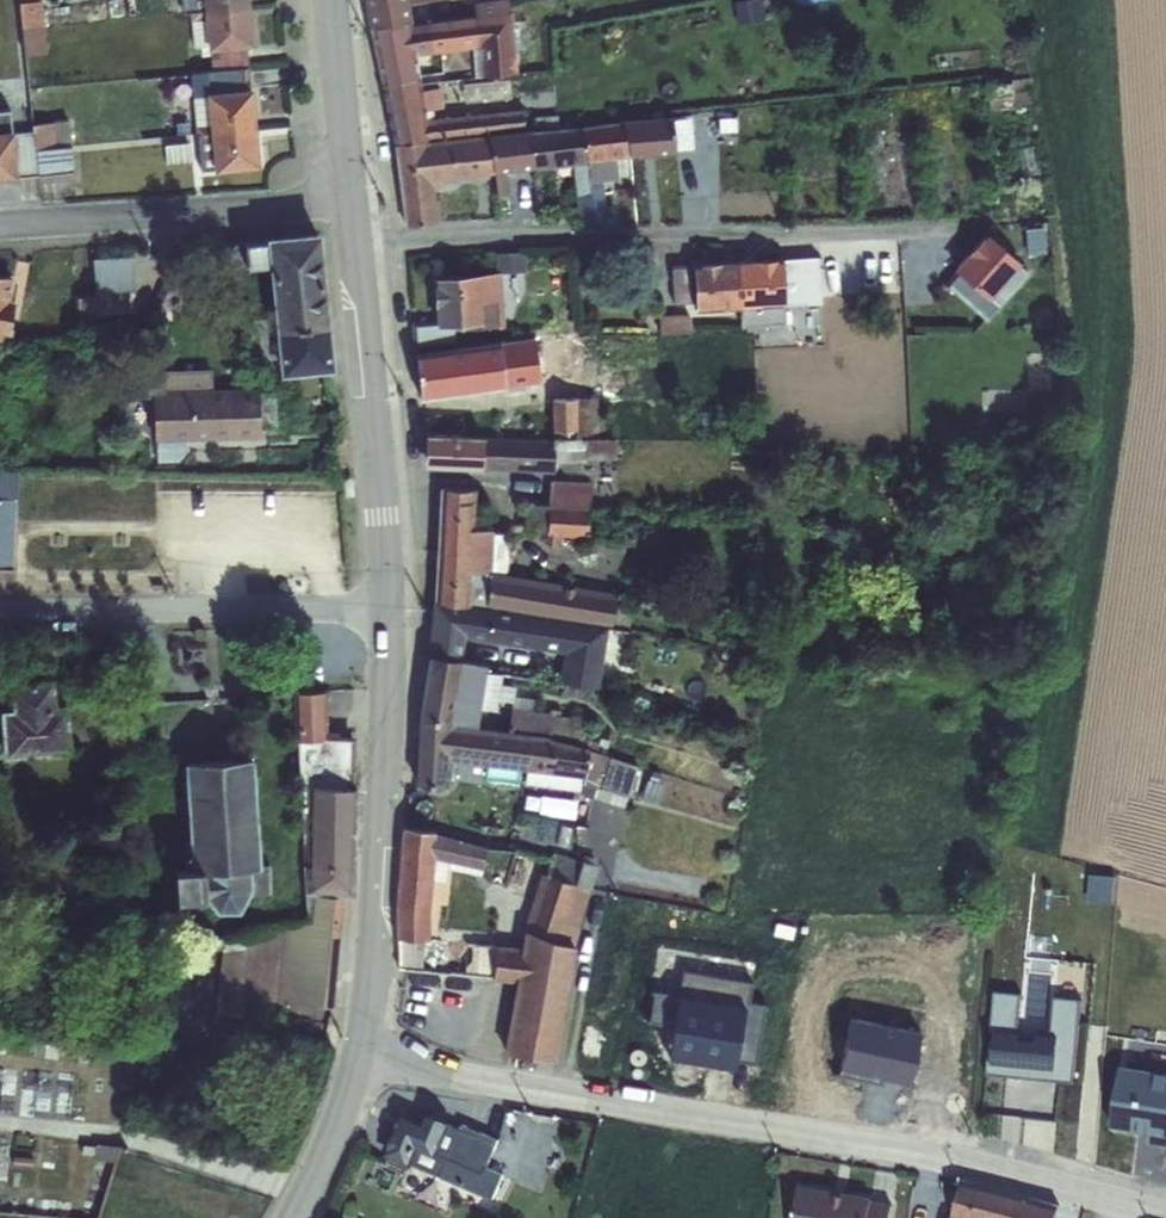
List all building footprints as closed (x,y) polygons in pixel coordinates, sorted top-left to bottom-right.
[(188,13),(203,11),(249,7),(249,0),(187,0),(188,13)] [(367,28),(368,28),(411,20),(409,6),(408,0),(362,0),(367,28)] [(409,6),(411,20),(415,56),(418,71),(431,69),(433,65),(456,62),(455,51),(471,49),(472,64),(479,64),(480,93),(517,91),(508,0),(484,0),(474,2),(473,0),(447,0),(409,6)] [(21,29),(43,27),(40,1),(18,2),(21,29)] [(203,11),(188,13),(193,47),(200,47),(201,56),(209,55),(211,71),(248,67),(245,47),(253,46),(249,7),(203,11)] [(411,20),(368,28),(381,88),(420,81),(418,71),(415,56),(411,20)] [(43,27),(21,29),(24,56),(46,54),(43,27)] [(211,71),(189,74),(194,135),(209,133),(255,129),(251,88),(250,89),(248,67),(211,71)] [(420,81),(381,88),(393,145),(429,142),(421,90),(420,81)] [(421,90),(429,142),(488,135),(488,137),(524,133),(523,130),(531,129),(530,110),(522,110),(434,119),(431,109),(436,108),(433,88),(421,90)] [(0,112),(0,179),(17,177),(17,179),(37,177),(34,149),(31,124),(10,127),(8,111),(0,112)] [(535,132),(528,132),(534,169),(572,164),(574,178),(573,178),(578,222),(592,221),(586,162),(581,126),(558,129),(557,115),(533,117),(535,132)] [(670,117),(624,122),(629,157),(674,151),(688,149),(684,115),(670,117)] [(31,124),(34,149),(70,146),(67,120),(31,124)] [(624,122),(581,126),(586,162),(592,221),(606,219),(602,182),(618,179),(615,158),(629,157),(624,122)] [(209,133),(194,135),(195,142),(197,142),(199,169),(213,167),(213,172),(259,167),(255,129),(209,133)] [(524,133),(488,137),(493,173),(496,197),(508,195),(506,172),(534,169),(528,132),(524,133)] [(429,142),(393,145),(404,227),(437,222),(433,187),(440,186),(440,180),(493,173),(488,137),(488,135),(429,142)] [(190,143),(169,145),(170,160),(192,158),(190,143)] [(34,149),(37,177),(37,182),(73,178),(70,146),(34,149)] [(1030,147),(1017,149),(1021,175),(1035,173),(1030,147)] [(1043,223),(1022,226),(1025,251),(1046,248),(1043,223)] [(265,241),(268,266),(274,329),(328,328),(318,232),(265,237),(265,241)] [(957,269),(943,285),(985,321),(999,305),(1003,308),(1031,277),(1018,266),(1020,264),(984,232),(953,266),(957,269)] [(231,267),(237,267),(268,266),(265,241),(228,245),(231,267)] [(231,267),(228,245),(218,247),(223,294),(239,292),(237,267),(231,267)] [(495,273),(499,272),(524,272),(523,251),(494,253),(495,273)] [(781,257),(784,299),(820,296),(816,254),(781,257)] [(114,293),(127,292),(136,291),(133,256),(111,263),(114,293)] [(781,257),(736,260),(738,309),(739,326),(784,323),(782,306),(785,305),(784,299),(781,257)] [(692,267),(670,268),(672,304),(694,302),(695,312),(738,309),(736,260),(692,264),(692,267)] [(94,297),(96,316),(129,313),(127,292),(114,293),(111,263),(93,264),(94,297)] [(435,320),(410,322),(412,347),(453,343),(483,344),(481,329),(503,327),(499,272),(495,273),(434,278),(435,320)] [(2,341),(2,335),(8,335),(14,301),(8,300),(12,276),(0,274),(0,340),(2,341)] [(96,316),(94,297),(77,298),(79,339),(98,338),(96,316)] [(658,334),(685,332),(689,332),(687,314),(658,315),(658,334)] [(328,328),(274,329),(279,375),(332,370),(328,328)] [(499,342),(504,388),(590,375),(588,361),(585,335),(550,341),(549,336),(499,342)] [(504,388),(499,342),(415,353),(420,400),(504,388)] [(153,396),(153,391),(214,388),(213,370),(145,372),(146,397),(153,396)] [(153,391),(153,396),(155,441),(184,440),(260,438),(260,433),(257,392),(257,387),(153,391)] [(257,392),(260,433),(276,432),(273,392),(257,392)] [(552,440),(604,439),(603,406),(597,406),(596,397),(549,400),(549,403),(543,404),(544,438),(552,438),(552,440)] [(481,468),(481,437),(424,435),(423,466),(481,468)] [(481,437),(481,468),(553,473),(553,463),(585,462),(585,460),(615,459),(615,439),(604,439),(552,440),(481,437)] [(184,440),(155,441),(156,462),(178,462),(184,454),(184,440)] [(12,569),(16,473),(0,472),(0,568),(12,569)] [(352,478),(342,479),(344,496),(353,495),(352,478)] [(548,506),(589,508),(590,483),(549,481),(548,506)] [(606,482),(594,481),(595,500),(607,500),(606,482)] [(439,487),(433,601),(469,604),(605,627),(609,628),(611,622),(628,625),(631,606),(614,603),(616,595),(505,576),(508,557),(503,533),(492,533),(492,530),(472,529),(474,489),(439,487)] [(589,508),(548,506),(518,504),(531,533),(546,533),(546,545),(555,546),(555,536),(587,538),(587,528),(618,529),(618,510),(589,508)] [(433,601),(427,656),(460,660),(463,641),(563,656),(559,682),(563,683),(560,697),(593,704),(596,690),(605,627),(469,604),(433,601)] [(427,656),(418,718),(476,727),(544,735),(554,740),(588,748),(604,751),(608,740),(599,737),(598,742),(584,738),(586,722),(531,710),(532,698),(513,696),(514,687),(500,685),(501,675),(484,673),(485,664),(460,660),(427,656)] [(0,708),(0,719),(3,754),(68,749),(64,702),(53,703),(51,677),(8,681),(11,707),(0,708)] [(283,926),(275,1002),(332,1008),(342,896),(353,896),(354,736),(327,737),(325,692),(292,694),(304,894),(312,895),(309,921),(283,926)] [(418,718),(415,790),(445,795),(449,772),(476,776),(477,764),(525,770),(523,783),(578,790),(578,793),(593,797),(596,788),(598,789),(628,797),(638,767),(608,756),(588,750),(588,748),(554,740),(544,735),(476,727),(418,718)] [(190,868),(173,869),(175,898),(204,897),(216,911),(239,911),(246,896),(269,894),(269,867),(259,867),(251,758),(183,762),(190,868)] [(401,827),(395,937),(396,936),(398,970),(403,972),(514,983),(502,1053),(555,1062),(574,946),(596,865),(551,852),(544,874),(539,873),(521,931),(523,931),(520,949),(496,946),(496,941),(429,934),(432,879),(445,880),(447,868),(479,875),(486,848),(435,834),(434,832),(401,827)] [(1115,901),(1117,872),(1088,870),(1087,900),(1115,901)] [(275,1002),(283,926),(169,950),(172,959),(220,948),(221,952),(214,1013),(247,1016),(249,1000),(275,1002)] [(995,985),(988,1068),(1073,1075),(1080,993),(1055,991),(1052,1029),(1018,1026),(1021,987),(995,985)] [(1121,1061),(1115,1115),(1165,1121),(1165,1067),(1121,1061)] [(436,1157),(450,1125),(425,1114),(421,1123),(403,1115),(385,1156),(410,1167),(411,1165),(417,1150),(436,1157)] [(417,1150),(411,1165),(480,1195),(474,1210),(485,1215),(504,1175),(486,1167),(497,1140),(461,1124),(459,1129),(450,1125),(436,1157),(417,1150)] [(95,1144),(93,1160),(113,1162),(118,1146),(95,1144)] [(1058,1205),(960,1178),(949,1217),(1055,1217),(1058,1205)] [(792,1217),(888,1217),(890,1206),(870,1202),(870,1199),(797,1187),(792,1217)]
